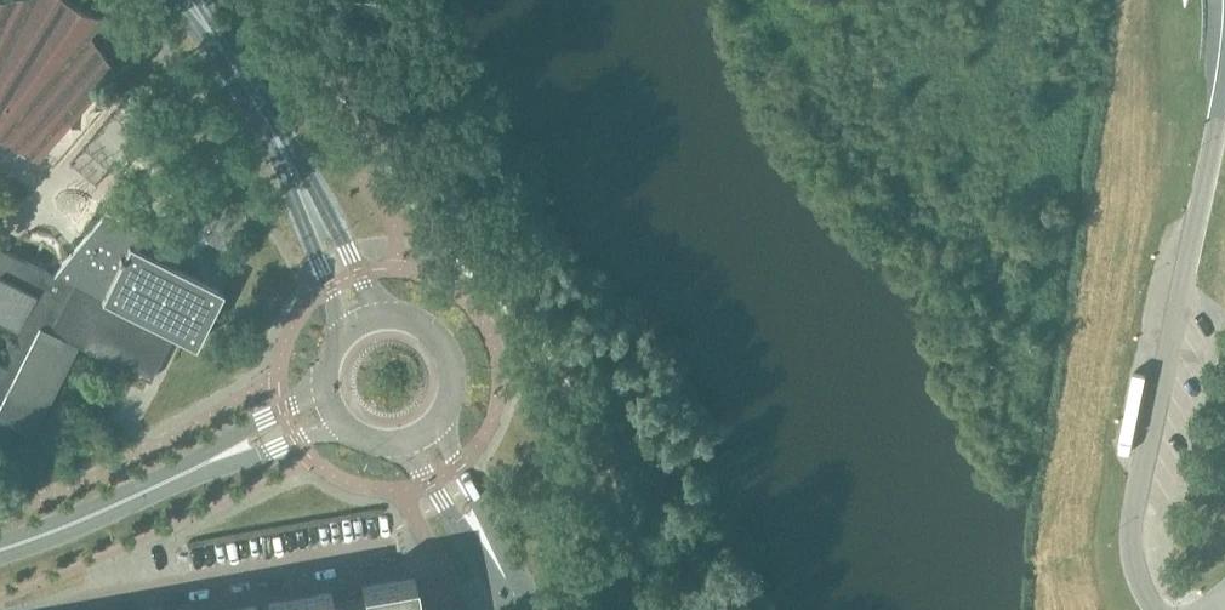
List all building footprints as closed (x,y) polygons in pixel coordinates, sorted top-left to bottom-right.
[(19,146),(38,156),(114,68),(89,34),(104,18),(69,0),(0,0),(0,137),(19,146)] [(2,215),(12,196),(0,190),(0,214),(2,215)] [(32,434),(78,343),(150,379),(173,333),(195,344),(223,289),(174,265),(182,248),(106,209),(53,273),(0,246),(0,320),(15,327),(18,341),(7,343),(10,359),(7,364),(0,361),(0,417),(32,434)] [(366,609),(421,609),(414,575),(361,585),(366,609)] [(332,591),(299,596),(301,609),(335,609),(333,600),(332,591)] [(333,600),(335,609),(366,609),(363,595),(333,600)] [(299,596),(224,609),(301,609),(299,596)]
